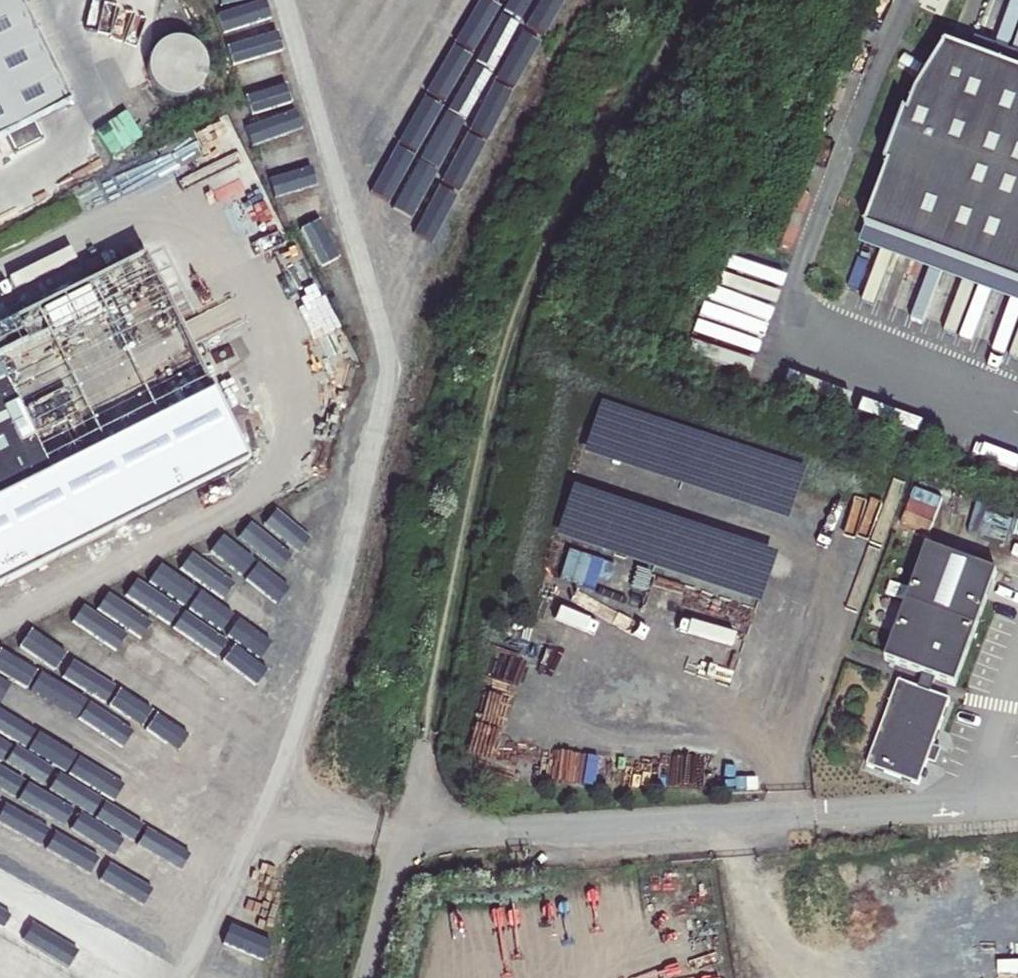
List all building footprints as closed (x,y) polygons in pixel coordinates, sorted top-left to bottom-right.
[(7,137),(15,154),(43,140),(35,123),(67,107),(13,0),(0,0),(0,141),(7,137)] [(201,37),(149,36),(148,90),(200,90),(201,37)] [(455,50),(415,130),(434,139),(474,59),(455,50)] [(930,76),(912,69),(863,240),(1017,299),(1017,83),(942,55),(930,76)] [(233,155),(269,140),(253,102),(217,117),(233,155)] [(410,135),(392,174),(410,183),(429,144),(410,135)] [(260,244),(307,224),(282,163),(235,183),(260,244)] [(210,394),(141,256),(123,265),(0,327),(0,499),(210,394)] [(959,683),(995,565),(922,543),(886,661),(959,683)] [(883,670),(847,749),(901,769),(935,686),(883,670)] [(259,924),(219,921),(216,977),(256,977),(259,924)]
